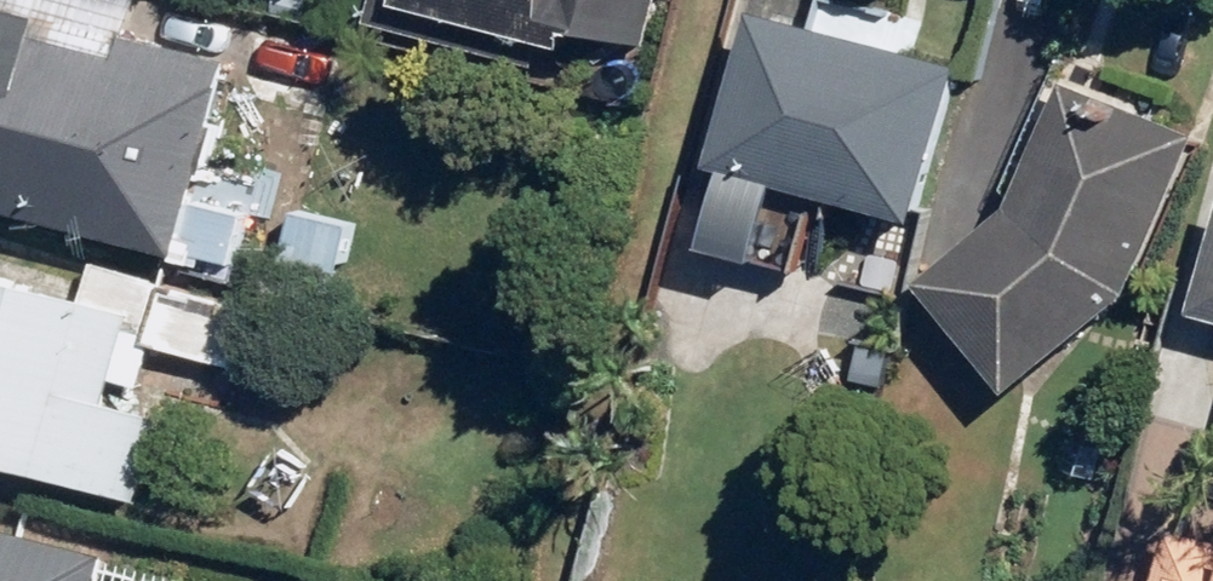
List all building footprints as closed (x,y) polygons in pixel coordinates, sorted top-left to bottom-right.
[(131,33),(139,3),(126,0),(0,0),(0,217),(182,262),(232,58),(131,33)] [(553,59),(562,25),(643,46),(655,0),(373,0),(371,10),(553,59)] [(823,4),(816,30),(752,14),(690,249),(758,267),(777,191),(920,228),(962,68),(917,57),(924,31),(823,4)] [(348,45),(255,28),(238,117),(331,135),(348,45)] [(1011,394),(1132,296),(1197,135),(1064,82),(1013,208),(920,284),(1011,394)] [(1194,341),(1212,345),(1212,263),(1194,341)] [(140,503),(161,418),(113,406),(118,383),(147,390),(156,352),(233,371),(252,290),(167,269),(164,282),(94,265),(87,293),(0,272),(0,469),(140,503)] [(1175,522),(1162,580),(1212,580),(1212,530),(1175,522)] [(104,558),(0,529),(0,580),(98,580),(104,558)]
